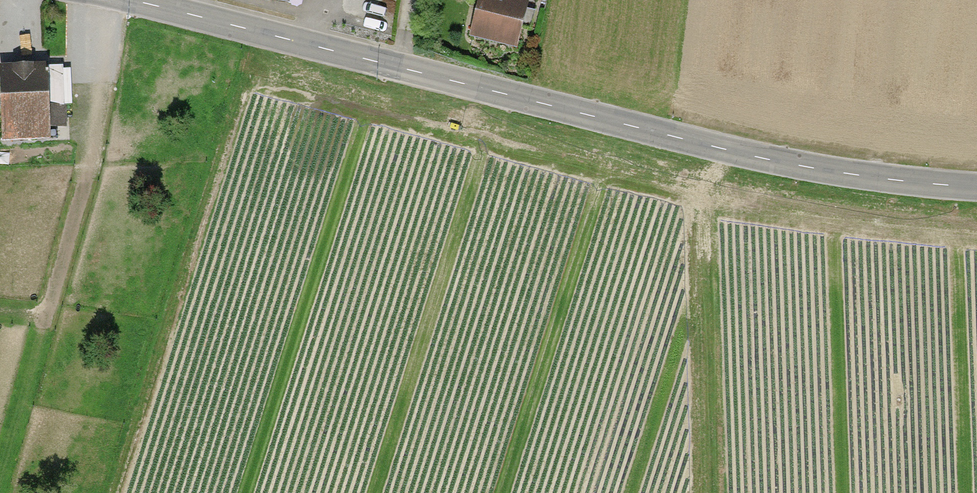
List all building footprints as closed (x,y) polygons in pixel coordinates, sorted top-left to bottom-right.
[(480,36),(529,48),(541,0),(489,0),(480,36)] [(63,66),(5,66),(6,140),(63,140),(63,66)]
